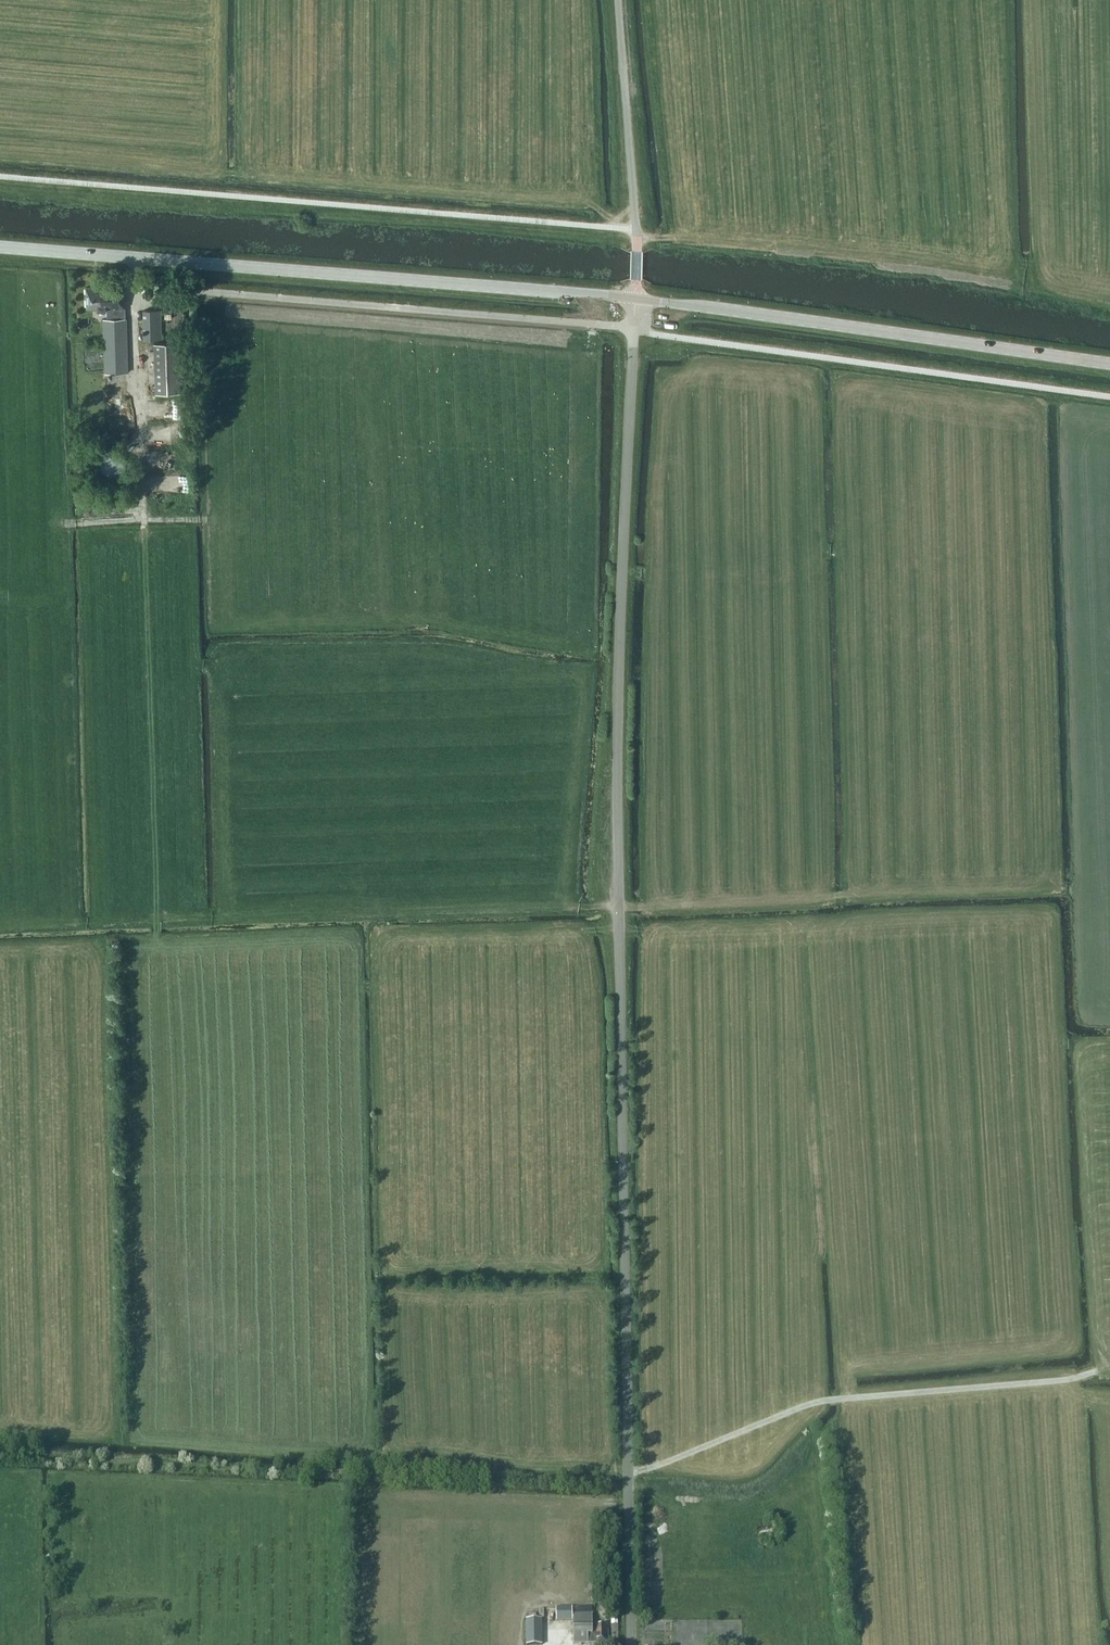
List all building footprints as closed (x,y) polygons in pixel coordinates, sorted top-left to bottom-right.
[(103,318),(105,371),(127,370),(125,317),(124,317),(123,299),(125,299),(124,282),(97,283),(97,286),(85,286),(86,306),(94,306),(94,309),(106,309),(106,318),(103,318)] [(142,309),(143,338),(160,338),(159,308),(142,309)] [(153,342),(155,392),(186,391),(184,341),(153,342)] [(98,469),(99,471),(101,473),(103,475),(105,476),(108,477),(110,477),(113,477),(115,477),(118,476),(120,474),(122,472),(124,470),(125,468),(125,465),(126,463),(126,460),(125,458),(124,455),(122,453),(120,451),(118,450),(116,449),(113,448),(111,448),(108,448),(106,449),(103,450),(101,452),(99,454),(98,456),(97,458),(96,461),(96,464),(97,466),(98,469)] [(576,1634),(576,1644),(609,1643),(609,1631),(606,1631),(606,1626),(592,1626),(592,1614),(573,1615),(573,1634),(576,1634)] [(556,1638),(566,1637),(565,1624),(555,1625),(556,1638)]
